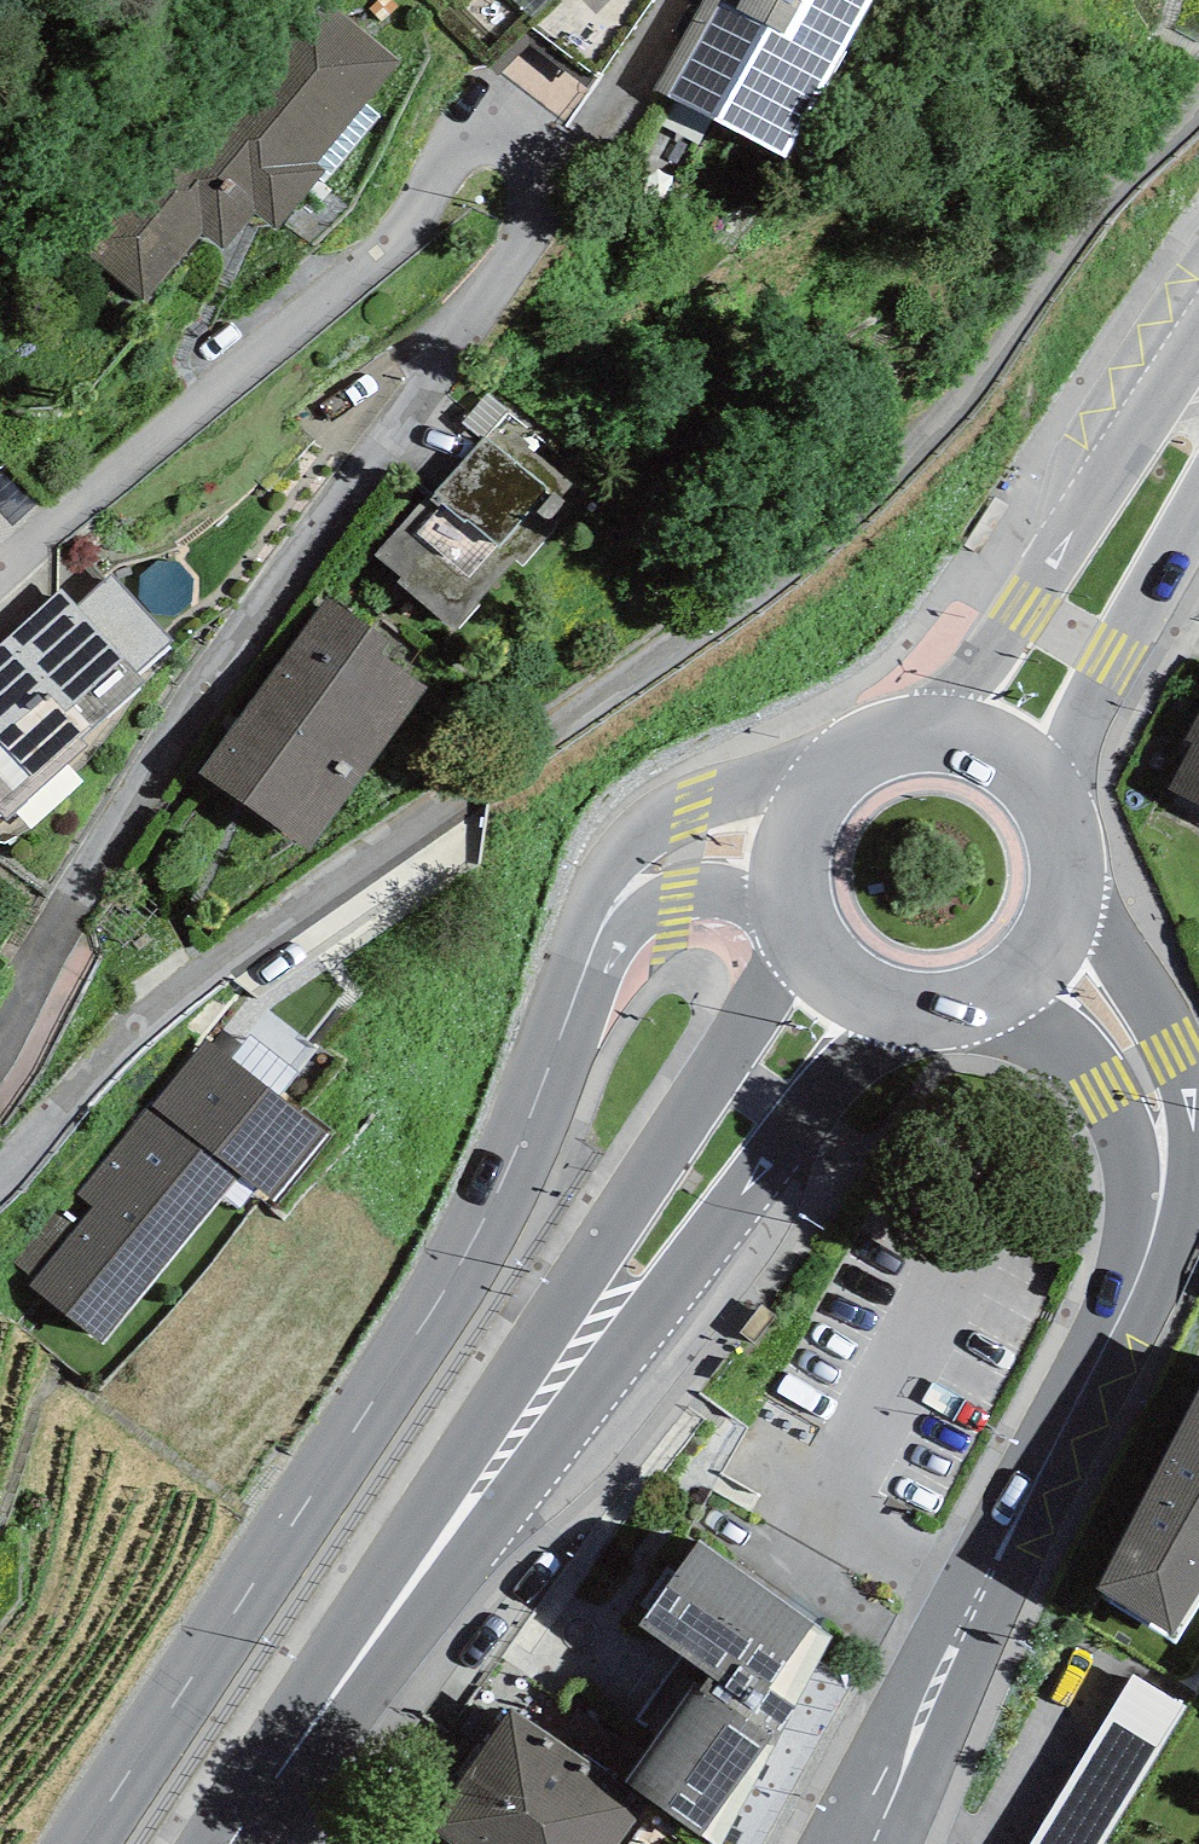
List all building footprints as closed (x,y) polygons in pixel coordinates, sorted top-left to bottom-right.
[(71,247),(142,306),(202,234),(223,252),(255,213),(275,229),(324,170),(316,164),(400,62),(325,0),(300,0),(183,141),(169,129),(71,247)] [(658,89),(786,158),(871,0),(706,0),(658,89)] [(462,424),(482,440),(507,410),(487,394),(462,424)] [(425,506),(421,503),(376,555),(402,577),(397,583),(452,630),(516,556),(523,562),(582,494),(534,453),(544,441),(507,410),(482,440),(425,506)] [(13,527),(39,503),(5,465),(0,470),(0,513),(13,527)] [(0,646),(0,814),(6,820),(88,747),(81,739),(145,682),(137,673),(171,640),(111,576),(77,606),(62,591),(0,646)] [(389,640),(326,596),(201,773),(312,851),(427,689),(379,654),(389,640)] [(1185,743),(1190,748),(1169,788),(1198,804),(1198,717),(1185,743)] [(231,1060),(279,1098),(298,1074),(250,1036),(231,1060)] [(30,1287),(103,1345),(239,1175),(274,1202),(327,1136),(279,1098),(231,1060),(207,1041),(153,1107),(149,1104),(76,1194),(93,1207),(78,1227),(54,1208),(11,1261),(35,1280),(30,1287)] [(1177,1646),(1198,1608),(1198,1406),(1092,1590),(1101,1595),(1098,1600),(1177,1646)] [(626,1782),(714,1843),(721,1843),(794,1707),(832,1637),(699,1540),(638,1626),(703,1672),(626,1782)] [(1030,1843),(1104,1843),(1187,1707),(1132,1674),(1030,1843)] [(429,1829),(451,1843),(621,1843),(638,1820),(581,1772),(590,1762),(513,1710),(429,1829)]
